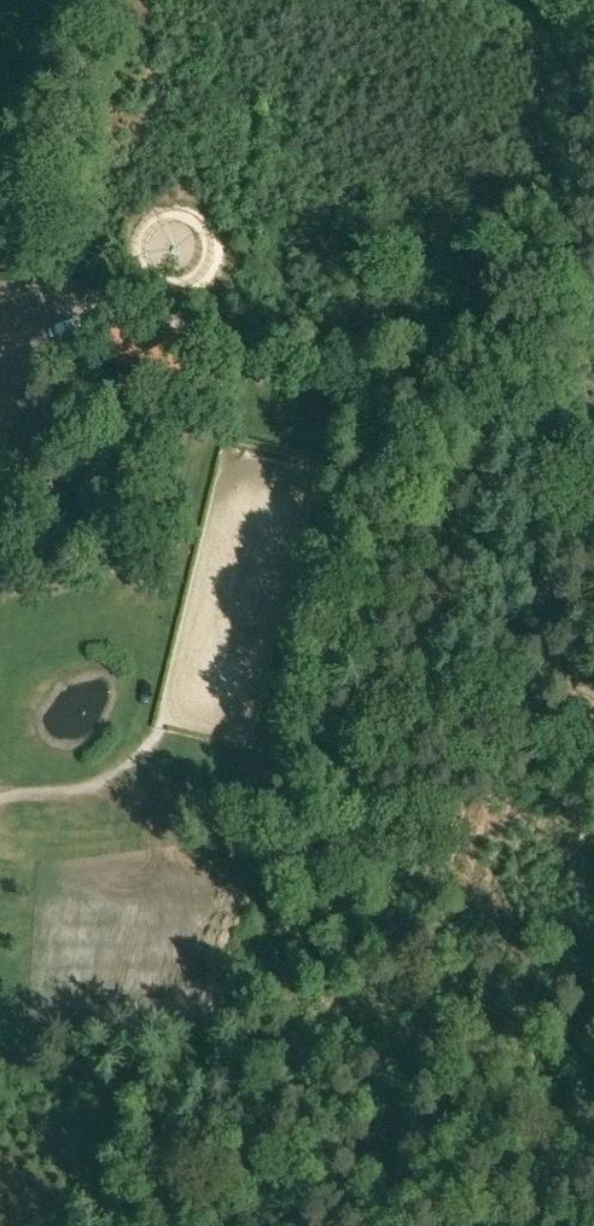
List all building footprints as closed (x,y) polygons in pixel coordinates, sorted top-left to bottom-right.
[(143,370),(155,330),(113,318),(102,358),(143,370)]
